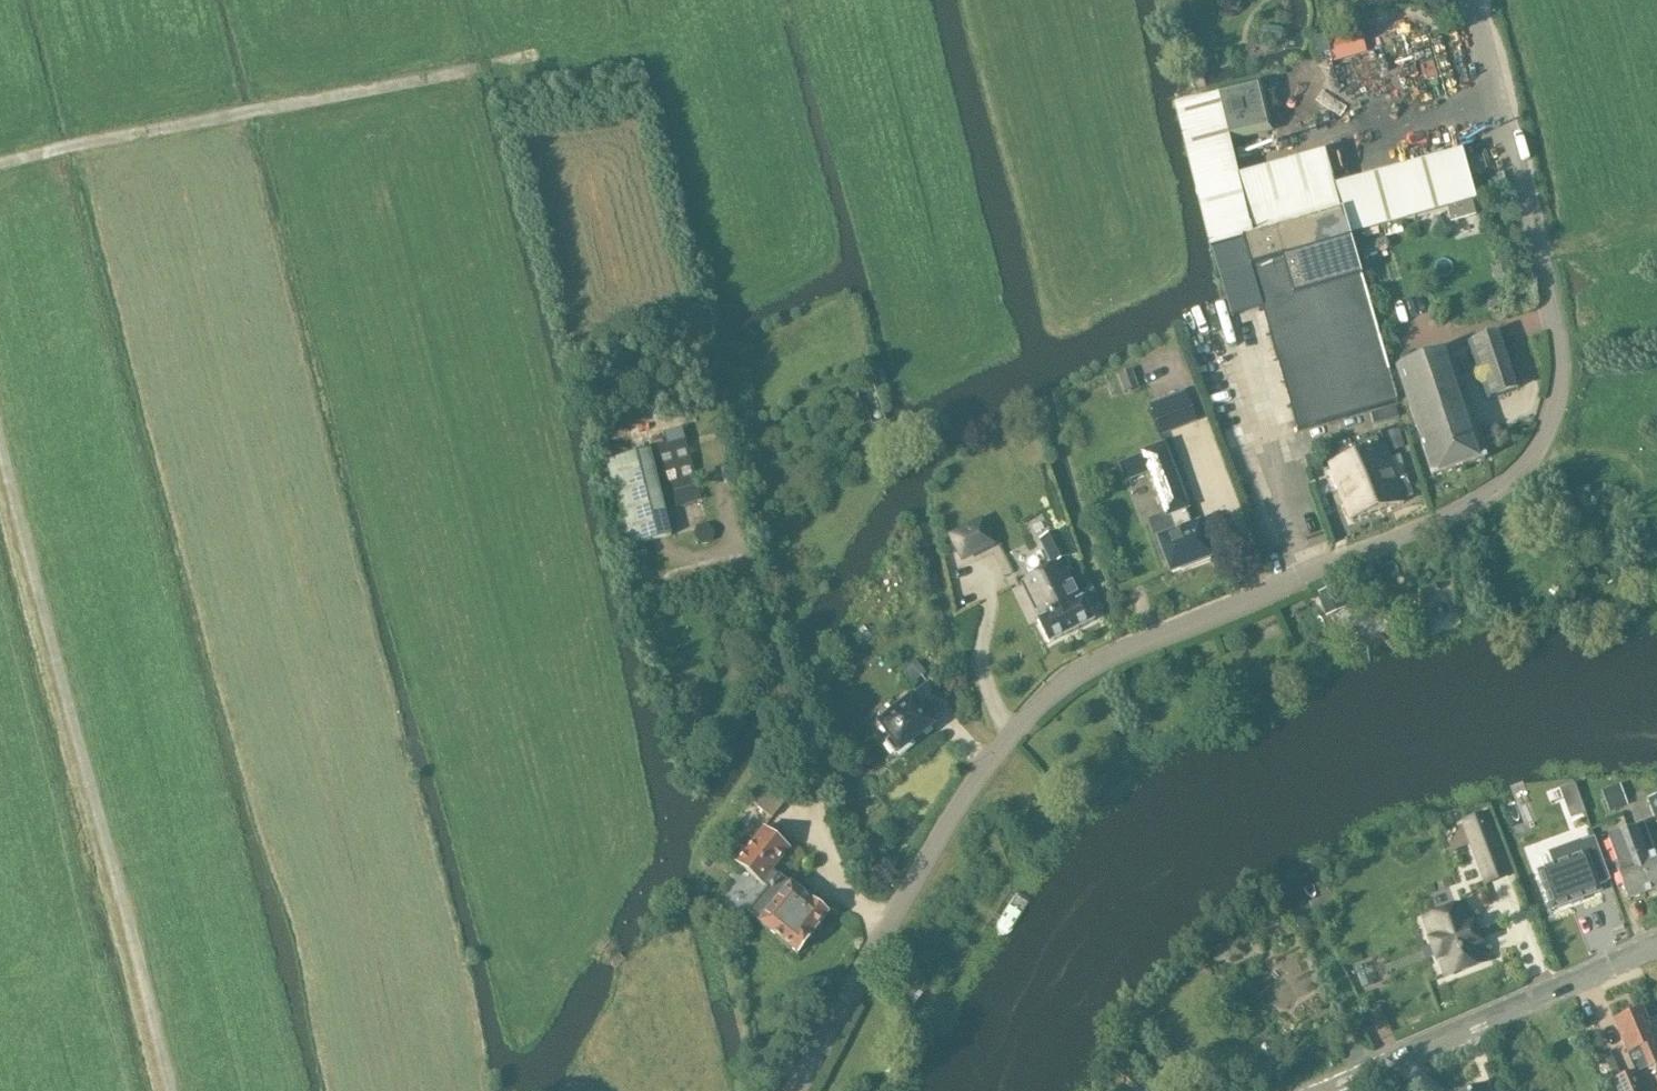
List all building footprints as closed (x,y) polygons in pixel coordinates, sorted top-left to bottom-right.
[(1344,33),(1328,37),(1333,62),(1367,53),(1362,33),(1346,38),(1344,33)] [(1218,95),(1230,143),(1273,133),(1261,82),(1217,94),(1217,95),(1218,95)] [(1174,106),(1184,149),(1209,250),(1211,249),(1253,237),(1238,177),(1230,143),(1218,95),(1217,95),(1174,106)] [(1238,177),(1253,237),(1342,211),(1350,237),(1447,210),(1472,203),(1476,202),(1462,151),(1334,187),(1325,152),(1238,177)] [(1487,169),(1483,157),(1470,160),(1474,173),(1487,169)] [(1472,203),(1447,210),(1450,222),(1475,216),(1472,203)] [(1211,249),(1218,275),(1231,318),(1262,309),(1297,431),(1398,402),(1362,277),(1350,237),(1342,211),(1253,237),(1211,249)] [(1361,252),(1363,258),(1390,249),(1386,239),(1375,242),(1363,246),(1365,251),(1361,252)] [(1505,265),(1491,269),(1495,282),(1509,278),(1505,265)] [(1509,298),(1506,296),(1502,294),(1498,295),(1494,296),(1492,300),(1490,303),(1491,308),(1492,311),(1496,314),(1499,315),(1504,315),(1507,313),(1510,310),(1511,306),(1511,302),(1509,298)] [(1499,334),(1468,344),(1487,400),(1518,389),(1499,334)] [(1484,460),(1448,352),(1396,369),(1432,478),(1484,460)] [(1118,376),(1124,392),(1138,387),(1132,370),(1118,376)] [(1161,436),(1197,423),(1185,390),(1149,404),(1161,436)] [(1387,434),(1392,451),(1403,448),(1398,430),(1387,434)] [(1199,524),(1193,526),(1187,511),(1190,509),(1165,443),(1140,452),(1141,456),(1118,464),(1125,483),(1149,475),(1164,515),(1148,520),(1155,541),(1158,540),(1171,575),(1212,559),(1199,524)] [(1385,446),(1355,456),(1364,480),(1373,477),(1385,509),(1405,502),(1404,499),(1412,495),(1406,477),(1397,480),(1385,446)] [(607,462),(628,547),(670,536),(650,451),(607,462)] [(1304,458),(1308,474),(1323,470),(1319,454),(1304,458)] [(1364,480),(1355,456),(1328,466),(1349,522),(1385,509),(1373,477),(1364,480)] [(962,562),(995,545),(982,519),(949,536),(962,562)] [(1079,600),(1064,569),(1068,568),(1063,559),(1068,557),(1056,533),(1040,540),(1052,565),(1053,564),(1055,567),(1021,584),(1038,620),(1037,620),(1048,643),(1093,621),(1082,598),(1079,600)] [(1344,582),(1321,591),(1322,595),(1326,604),(1328,603),(1349,594),(1344,582)] [(1448,616),(1446,608),(1439,606),(1433,611),(1434,619),(1442,622),(1448,616)] [(926,673),(915,660),(896,675),(908,689),(926,673)] [(929,684),(914,696),(879,724),(891,739),(886,742),(896,754),(933,725),(928,718),(945,704),(929,684)] [(768,779),(750,801),(772,819),(790,797),(768,779)] [(1620,785),(1601,792),(1609,814),(1628,806),(1620,785)] [(1647,796),(1656,821),(1656,792),(1647,796)] [(1581,802),(1567,807),(1571,818),(1585,813),(1581,802)] [(1655,854),(1644,825),(1637,827),(1634,828),(1636,833),(1634,834),(1641,854),(1636,856),(1649,893),(1656,890),(1656,855),(1656,853),(1655,854)] [(764,827),(736,862),(743,869),(770,890),(763,898),(773,906),(759,924),(797,954),(829,915),(791,884),(790,886),(779,878),(773,872),(791,849),(772,833),(764,827)] [(1628,900),(1649,893),(1636,856),(1641,854),(1634,834),(1636,833),(1634,828),(1608,838),(1618,867),(1616,868),(1628,900)] [(1501,856),(1492,833),(1471,842),(1479,864),(1501,856)] [(1555,866),(1538,872),(1552,910),(1600,892),(1598,886),(1611,881),(1595,837),(1581,842),(1550,853),(1555,866)] [(1465,903),(1422,919),(1429,937),(1425,938),(1434,963),(1438,961),(1445,979),(1488,962),(1481,945),(1485,943),(1476,919),(1472,920),(1465,903)] [(1628,1054),(1640,1049),(1648,1070),(1656,1066),(1656,1023),(1656,1020),(1647,1024),(1642,1011),(1615,1022),(1628,1054)] [(1616,1090),(1645,1090),(1637,1070),(1612,1081),(1616,1090)] [(1477,1073),(1454,1083),(1457,1090),(1485,1090),(1477,1073)]
